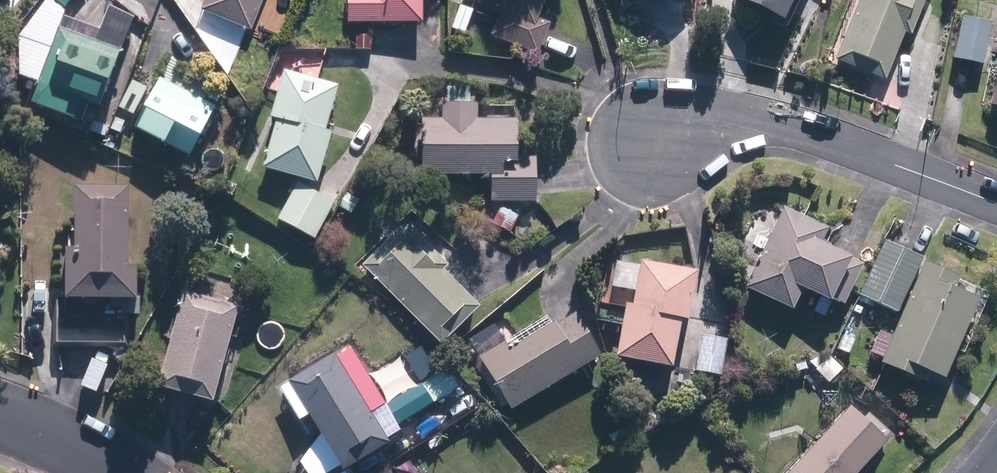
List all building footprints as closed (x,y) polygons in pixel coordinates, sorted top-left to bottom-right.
[(74,0),(57,0),(66,8),(74,0)] [(260,0),(205,0),(202,7),(249,26),(260,0)] [(422,0),(347,0),(347,24),(422,25),(422,0)] [(501,14),(491,38),(524,51),(545,0),(467,0),(501,14)] [(791,0),(733,0),(733,1),(781,22),(791,0)] [(834,60),(885,80),(904,34),(910,37),(925,0),(859,0),(834,60)] [(464,34),(473,11),(461,6),(452,30),(464,34)] [(100,31),(64,17),(31,104),(81,123),(89,103),(99,107),(134,18),(108,8),(100,31)] [(983,65),(991,25),(961,18),(952,59),(983,65)] [(370,50),(370,36),(356,36),(356,50),(370,50)] [(337,87),(284,71),(270,117),(274,118),(260,167),(318,184),(333,134),(324,132),(337,87)] [(216,106),(161,78),(134,129),(190,157),(216,106)] [(441,119),(421,119),(421,175),(489,175),(489,202),(535,202),(535,159),(516,159),(516,120),(478,119),(478,105),(442,104),(441,119)] [(334,203),(297,182),(276,219),(313,240),(334,203)] [(128,267),(128,186),(74,186),(75,248),(65,248),(65,297),(56,297),(56,344),(128,344),(128,300),(136,300),(136,267),(128,267)] [(521,215),(502,205),(492,224),(511,234),(521,215)] [(828,228),(783,207),(743,289),(790,311),(800,290),(827,303),(829,298),(843,305),(863,265),(820,244),(828,228)] [(400,227),(362,264),(440,345),(479,307),(443,271),(447,266),(416,234),(411,238),(400,227)] [(922,256),(884,240),(859,296),(897,313),(922,256)] [(686,323),(696,272),(641,261),(632,306),(625,305),(615,356),(670,366),(679,321),(686,323)] [(959,277),(924,262),(892,336),(882,358),(880,363),(923,381),(927,371),(943,378),(978,299),(954,289),(959,277)] [(240,306),(184,291),(157,388),(213,404),(240,306)] [(510,410),(600,356),(574,313),(556,325),(554,322),(509,349),(498,331),(472,347),(510,410)] [(892,336),(880,331),(870,353),(882,358),(892,336)] [(848,353),(854,340),(843,335),(837,349),(848,353)] [(725,340),(703,336),(696,372),(718,376),(725,340)] [(335,354),(289,381),(341,471),(388,445),(369,413),(386,404),(353,347),(336,356),(335,354)] [(822,350),(809,362),(829,383),(842,370),(822,350)] [(433,403),(458,389),(445,368),(421,383),(433,403)] [(848,407),(787,472),(856,472),(886,441),(848,407)]
